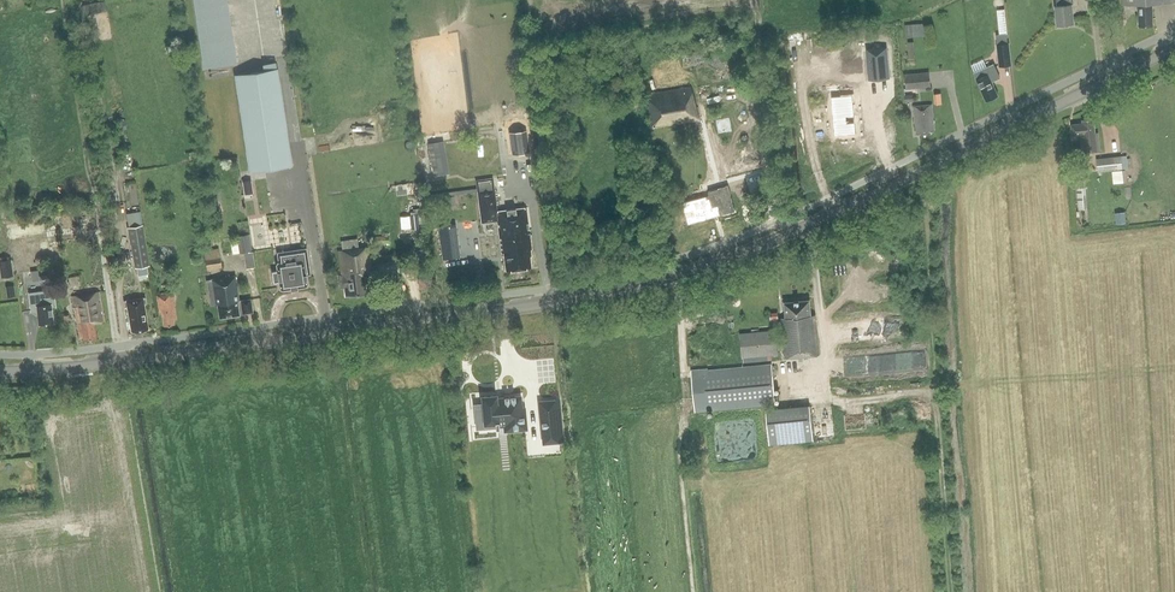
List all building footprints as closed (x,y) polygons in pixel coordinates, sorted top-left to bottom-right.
[(239,63),(230,0),(195,0),(204,68),(239,63)] [(1057,5),(1056,6),(1058,25),(1074,23),(1072,4),(1074,4),(1074,0),(1057,0),(1057,5)] [(1124,4),(1138,4),(1139,26),(1153,25),(1152,3),(1174,2),(1174,0),(1124,0),(1124,4)] [(1000,16),(1001,42),(1009,42),(1008,16),(1000,16)] [(927,22),(907,23),(908,36),(927,35),(927,22)] [(1012,66),(1009,43),(996,45),(999,68),(1012,66)] [(887,46),(868,48),(871,78),(890,76),(887,46)] [(987,100),(998,95),(991,81),(1000,78),(994,65),(975,73),(978,79),(977,79),(987,100)] [(249,172),(293,165),(279,68),(234,74),(249,172)] [(905,91),(931,88),(930,73),(904,75),(905,91)] [(654,125),(700,118),(695,86),(649,93),(654,125)] [(841,96),(831,97),(832,104),(835,135),(857,133),(854,105),(856,105),(855,93),(841,95),(841,96)] [(935,130),(933,113),(932,104),(914,106),(915,123),(916,123),(917,132),(920,131),(921,135),(931,135),(930,131),(935,130)] [(1096,132),(1094,118),(1082,120),(1083,123),(1071,124),(1072,136),(1080,135),(1082,153),(1100,151),(1098,132),(1096,132)] [(126,129),(125,120),(110,122),(112,131),(126,129)] [(526,131),(510,133),(513,154),(529,152),(526,131)] [(436,142),(429,143),(434,175),(442,174),(436,142)] [(1098,173),(1123,170),(1121,157),(1097,160),(1098,173)] [(1085,170),(1076,170),(1079,209),(1088,209),(1085,170)] [(113,176),(105,177),(106,186),(114,186),(113,176)] [(493,178),(476,180),(478,192),(482,223),(498,221),(502,253),(504,252),(507,270),(531,267),(529,256),(530,256),(529,249),(532,249),(526,208),(497,211),(494,189),(493,178)] [(251,180),(243,181),(245,194),(253,193),(251,180)] [(689,224),(735,211),(728,186),(719,188),(720,193),(683,203),(689,224)] [(1127,211),(1118,212),(1120,223),(1129,221),(1127,211)] [(424,213),(410,215),(412,230),(426,228),(424,213)] [(456,223),(438,226),(443,259),(461,256),(456,223)] [(150,266),(143,224),(127,227),(130,244),(131,244),(135,268),(150,266)] [(242,253),(253,251),(250,234),(239,236),(242,253)] [(359,248),(358,239),(341,241),(343,250),(338,251),(341,274),(339,274),(341,288),(345,288),(346,296),(366,294),(364,278),(372,277),(368,247),(359,248)] [(278,271),(272,271),(274,283),(279,282),(280,288),(282,290),(291,288),(291,289),(297,289),(297,287),(306,286),(307,284),(305,270),(310,270),(307,248),(293,250),(295,259),(278,262),(277,264),(278,271)] [(216,255),(215,250),(205,251),(208,269),(222,267),(220,254),(216,255)] [(14,275),(11,259),(0,260),(0,267),(2,277),(14,275)] [(39,270),(40,280),(51,279),(50,268),(39,270)] [(241,300),(239,301),(235,276),(206,280),(210,306),(218,304),(220,318),(252,313),(250,300),(242,302),(241,300)] [(53,322),(52,307),(56,306),(54,290),(43,291),(29,293),(31,311),(37,310),(39,324),(53,322)] [(97,338),(94,323),(105,321),(99,291),(72,296),(80,337),(83,336),(84,340),(97,338)] [(177,320),(172,292),(156,295),(159,313),(162,312),(164,326),(174,324),(174,321),(177,320)] [(147,303),(146,297),(124,301),(125,307),(128,306),(132,331),(148,328),(144,304),(147,303)] [(811,315),(810,300),(785,302),(786,317),(782,318),(784,334),(776,335),(776,330),(740,333),(743,362),(772,359),(771,355),(778,354),(778,346),(785,345),(786,358),(819,355),(815,315),(811,315)] [(778,310),(769,310),(770,318),(778,317),(778,310)] [(776,404),(772,364),(708,370),(708,369),(691,370),(695,411),(776,404)] [(543,392),(543,399),(561,399),(561,381),(548,381),(548,392),(543,392)] [(483,409),(476,410),(477,422),(484,421),(485,424),(495,423),(495,424),(498,423),(498,422),(505,421),(506,430),(519,429),(525,428),(526,428),(525,428),(525,422),(524,408),(521,409),(520,397),(503,398),(503,399),(496,400),(496,397),(496,395),(482,396),(483,403),(483,409)] [(563,441),(559,400),(540,402),(544,443),(563,441)] [(770,445),(813,442),(810,406),(766,410),(770,445)]
